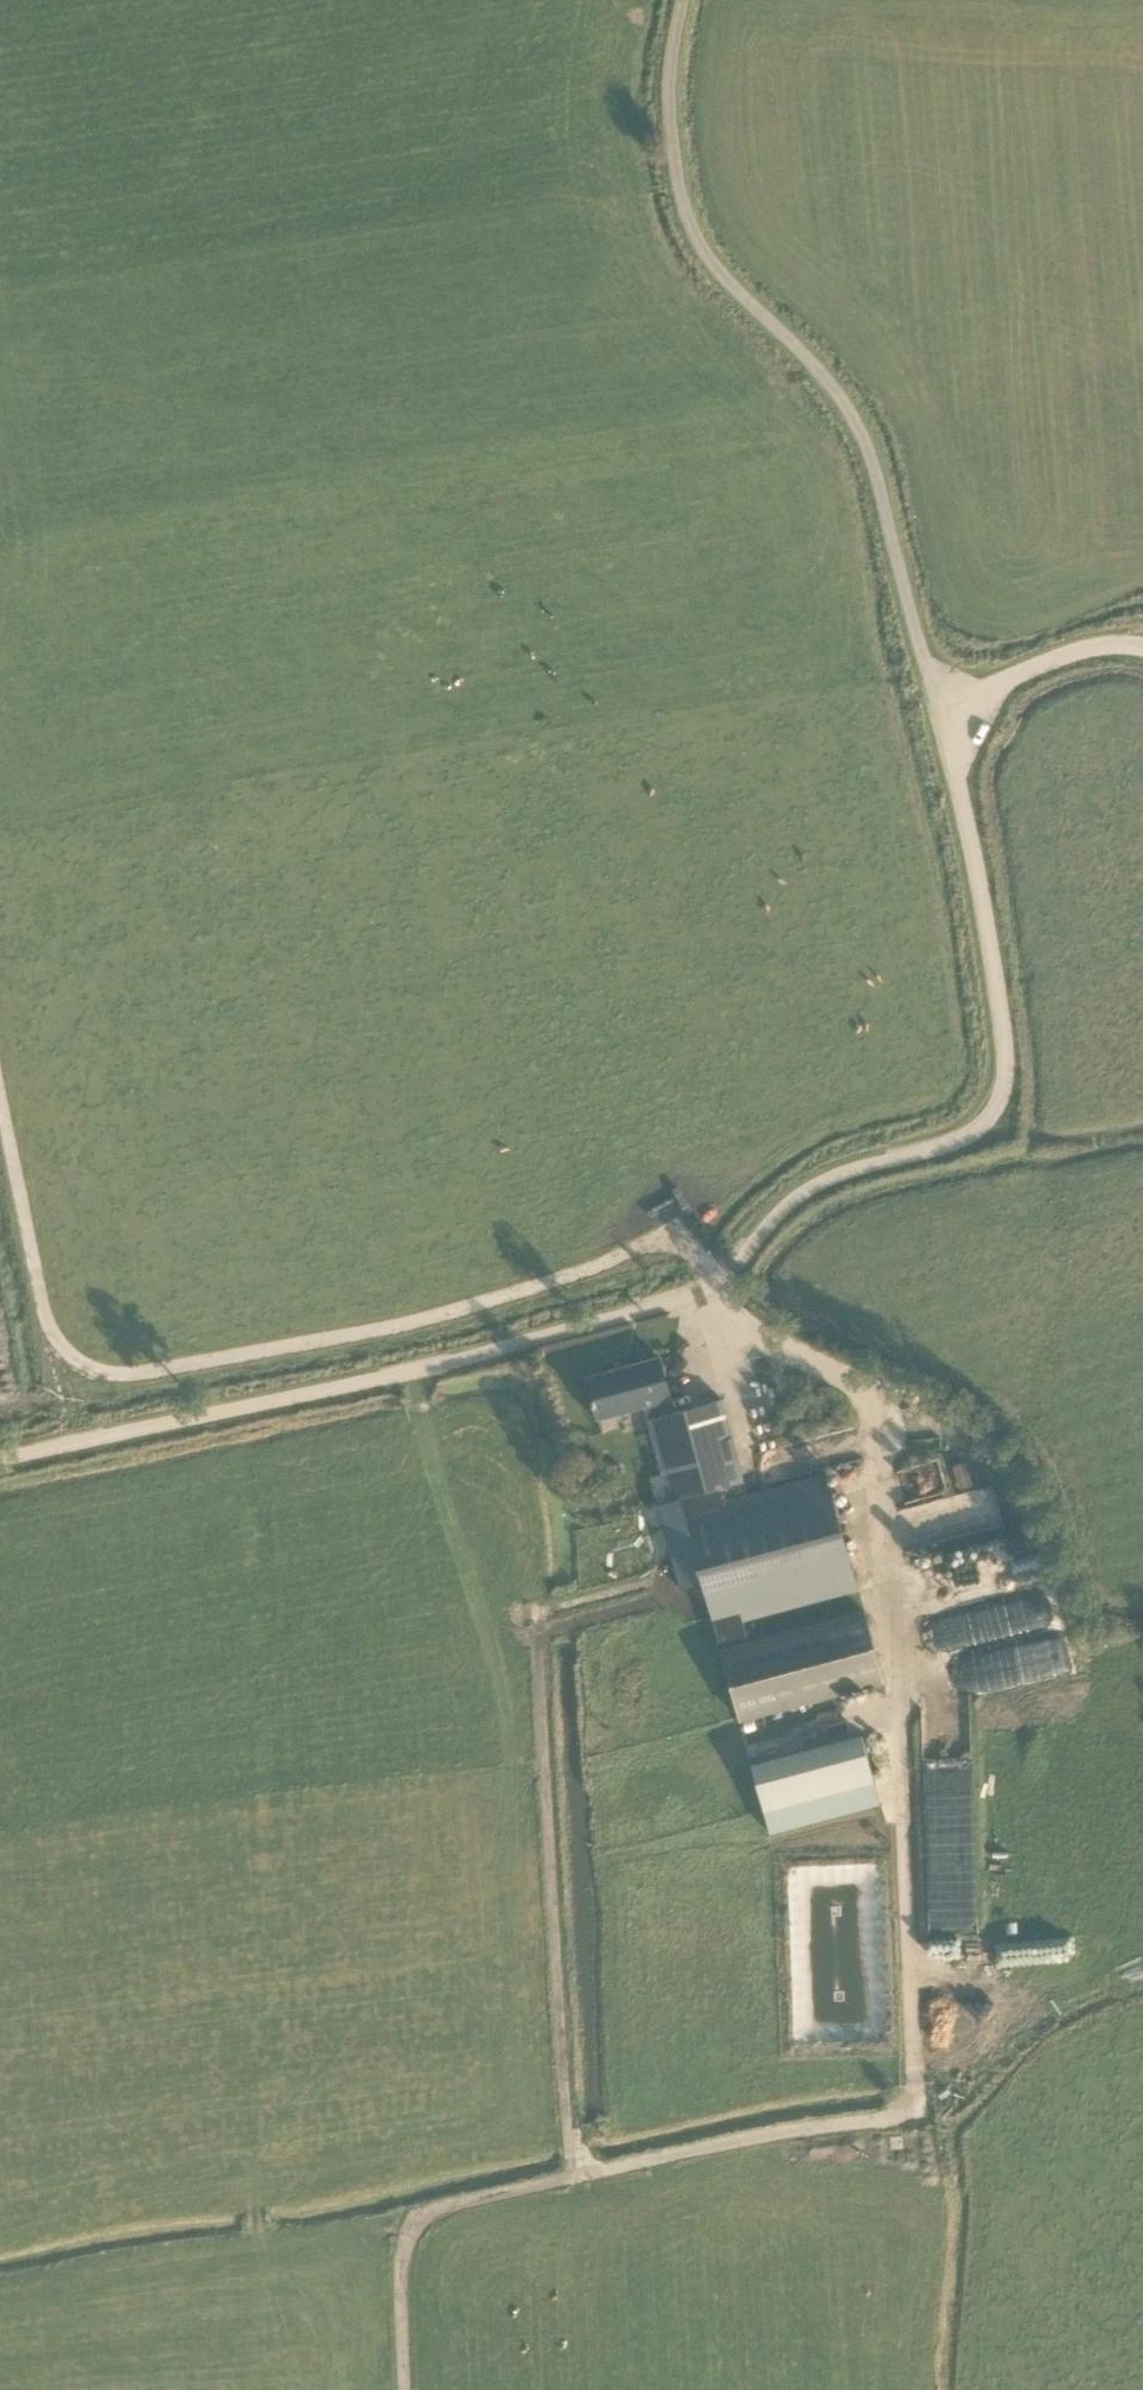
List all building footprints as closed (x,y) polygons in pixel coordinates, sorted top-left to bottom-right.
[(671,1398),(660,1356),(586,1376),(597,1418),(645,1405),(670,1500),(680,1498),(739,1717),(883,1679),(865,1611),(749,1642),(743,1619),(858,1589),(827,1472),(725,1500),(721,1487),(744,1481),(721,1398),(669,1412),(666,1399),(671,1398)] [(967,1459),(957,1463),(965,1484),(975,1480),(967,1459)] [(903,1465),(906,1489),(944,1484),(941,1460),(903,1465)] [(974,1499),(977,1510),(999,1505),(994,1482),(953,1493),(956,1504),(974,1499)] [(876,1781),(863,1733),(753,1761),(766,1810),(876,1781)]
